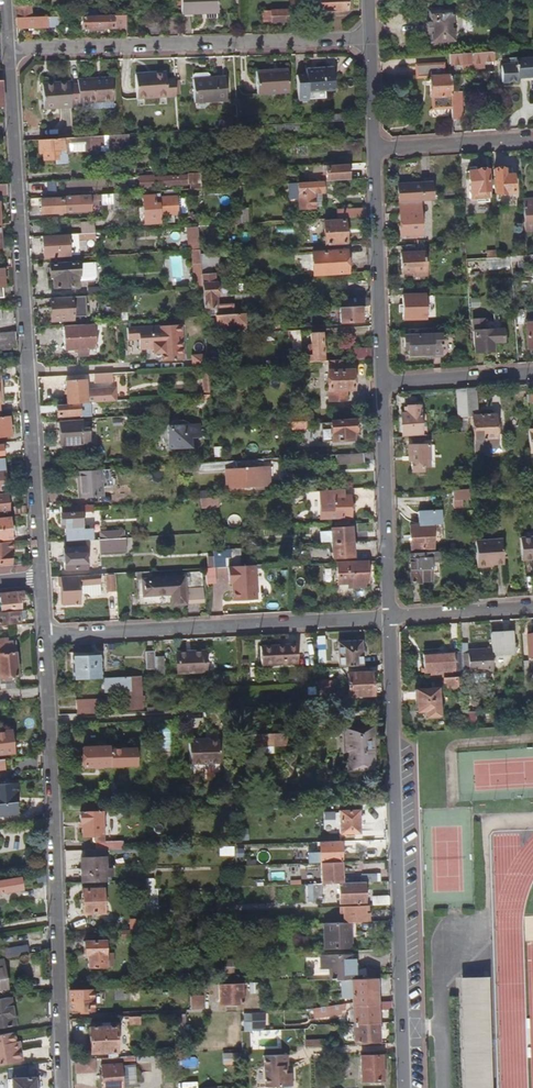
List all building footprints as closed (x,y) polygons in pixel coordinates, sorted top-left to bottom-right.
[(217,0),(181,0),(182,6),(182,13),(218,13),(217,0)] [(346,0),(317,0),(318,9),(346,8),(346,0)] [(102,15),(102,6),(86,7),(86,16),(102,15)] [(32,18),(31,7),(16,7),(16,18),(32,18)] [(455,39),(454,9),(442,10),(442,7),(431,8),(431,11),(430,11),(430,19),(429,19),(430,32),(432,32),(432,40),(455,39)] [(289,20),(289,9),(263,10),(263,22),(289,20)] [(127,28),(127,15),(102,15),(86,16),(82,16),(83,30),(127,28)] [(49,26),(49,17),(32,18),(16,18),(15,18),(16,29),(49,28),(49,26)] [(60,25),(59,17),(49,17),(49,26),(60,25)] [(483,65),(482,59),(493,58),(492,51),(464,53),(447,54),(448,62),(460,61),(460,67),(483,65)] [(518,58),(518,64),(500,66),(501,82),(517,80),(517,76),(532,75),(532,57),(518,58)] [(450,87),(449,75),(442,77),(442,63),(415,65),(416,78),(430,77),(430,96),(432,96),(432,109),(451,107),(450,91),(450,87)] [(334,88),(333,66),(306,68),(306,73),(296,74),(297,99),(308,98),(308,90),(334,88)] [(288,91),(287,69),(255,71),(257,94),(288,91)] [(164,80),(164,72),(133,73),(135,98),(165,97),(164,80)] [(112,101),(111,76),(76,78),(76,83),(69,84),(70,103),(90,101),(91,108),(111,108),(111,101),(112,101)] [(223,100),(222,77),(191,78),(192,102),(223,100)] [(175,94),(174,79),(164,80),(165,97),(175,96),(175,94)] [(69,84),(69,81),(40,83),(42,107),(70,106),(70,103),(69,84)] [(461,119),(459,91),(450,91),(451,107),(452,119),(461,119)] [(65,150),(64,138),(37,140),(38,151),(42,151),(43,160),(61,159),(60,150),(65,150)] [(347,178),(346,163),(324,164),(325,180),(347,178)] [(516,192),(514,175),(508,176),(507,169),(496,170),(498,194),(516,192)] [(491,191),(489,170),(470,171),(471,192),(472,192),(473,200),(490,199),(490,191),(491,191)] [(209,177),(209,171),(199,172),(200,187),(206,187),(206,177),(209,177)] [(195,185),(195,172),(185,173),(185,176),(146,178),(146,175),(136,176),(137,188),(195,185)] [(321,206),(321,192),(322,192),(321,180),(289,182),(290,197),(301,196),(301,208),(321,206)] [(433,201),(432,182),(399,185),(400,203),(421,202),(433,201)] [(160,194),(160,198),(178,196),(179,214),(179,216),(190,215),(189,203),(182,203),(181,192),(181,188),(160,190),(160,194)] [(101,199),(101,206),(112,205),(112,209),(122,208),(120,192),(101,194),(101,199)] [(91,200),(91,194),(66,196),(67,204),(69,204),(70,212),(92,210),(91,200)] [(179,214),(178,196),(160,198),(160,194),(144,195),(146,224),(162,223),(162,215),(179,214)] [(62,212),(62,199),(40,200),(41,214),(62,212)] [(524,200),(526,231),(532,230),(532,199),(524,200)] [(423,234),(421,202),(400,203),(403,236),(423,234)] [(250,223),(249,207),(241,208),(242,214),(243,223),(250,223)] [(366,215),(366,208),(342,210),(342,217),(366,215)] [(79,222),(80,233),(94,232),(93,220),(79,222)] [(344,243),(343,220),(321,222),(323,244),(344,243)] [(41,235),(42,256),(77,254),(76,240),(95,239),(94,232),(80,233),(41,235)] [(426,276),(424,251),(419,252),(418,245),(402,246),(404,273),(414,273),(414,277),(426,276)] [(346,273),(345,251),(312,253),(313,269),(307,270),(307,276),(346,273)] [(220,267),(219,253),(203,254),(200,254),(200,263),(200,268),(220,267)] [(93,277),(92,262),(76,263),(75,257),(64,258),(64,264),(49,265),(49,277),(52,277),(53,288),(75,287),(75,282),(90,281),(93,277)] [(509,270),(509,258),(469,259),(469,271),(509,270)] [(212,281),(211,269),(201,270),(202,288),(203,315),(215,314),(228,313),(227,304),(213,305),(213,296),(216,295),(215,281),(212,281)] [(106,294),(105,286),(88,286),(89,295),(106,294)] [(428,308),(428,303),(425,303),(425,294),(403,295),(404,320),(426,319),(426,308),(428,308)] [(87,315),(86,296),(50,298),(52,321),(74,320),(74,316),(87,315)] [(368,305),(368,297),(357,298),(357,297),(346,298),(347,306),(360,305),(368,305)] [(361,321),(360,305),(347,306),(335,307),(336,322),(361,321)] [(128,318),(128,309),(119,310),(119,318),(128,318)] [(246,323),(245,312),(228,313),(215,314),(216,325),(246,323)] [(504,344),(503,332),(485,333),(484,322),(473,322),(475,353),(492,352),(492,345),(504,344)] [(181,324),(126,327),(127,339),(138,339),(139,349),(152,348),(156,348),(156,353),(161,352),(162,360),(184,359),(181,324)] [(94,325),(63,327),(65,348),(77,348),(77,354),(95,353),(94,325)] [(298,347),(297,330),(290,330),(289,331),(290,348),(298,347)] [(321,359),(319,331),(307,332),(309,353),(302,354),(303,361),(321,359)] [(15,332),(0,333),(0,342),(15,341),(15,332)] [(442,353),(441,334),(404,336),(405,349),(409,349),(409,356),(442,353)] [(15,341),(0,342),(0,351),(16,349),(15,341)] [(370,356),(370,346),(350,348),(350,357),(370,356)] [(207,367),(206,353),(191,354),(192,368),(201,367),(207,367)] [(352,388),(351,369),(344,369),(343,358),(326,359),(329,399),(346,398),(345,389),(352,388)] [(115,381),(114,372),(104,373),(92,374),(93,383),(115,381)] [(85,379),(65,380),(66,402),(92,401),(92,402),(118,401),(117,388),(86,390),(85,379)] [(478,416),(476,388),(467,389),(469,416),(473,416),(476,454),(489,453),(489,447),(498,447),(496,414),(478,416)] [(469,416),(467,389),(458,389),(459,417),(462,416),(469,416)] [(79,414),(79,403),(38,406),(39,412),(56,411),(57,416),(79,414)] [(423,435),(421,406),(409,406),(409,413),(402,413),(403,437),(423,435)] [(283,413),(284,422),(288,422),(289,422),(304,421),(311,420),(310,411),(283,413)] [(9,416),(0,417),(0,438),(11,437),(9,416)] [(86,442),(85,427),(82,427),(81,418),(57,420),(59,444),(86,442)] [(188,425),(188,424),(187,423),(184,421),(181,420),(179,420),(176,420),(173,421),(170,422),(167,424),(165,426),(163,429),(162,432),(161,434),(161,438),(161,441),(166,441),(166,449),(184,448),(189,443),(189,438),(188,425)] [(289,422),(288,422),(289,430),(305,429),(304,421),(289,422)] [(354,421),(321,423),(322,443),(352,441),(352,434),(355,434),(354,421)] [(198,438),(197,424),(188,425),(189,438),(198,438)] [(431,467),(430,445),(409,446),(410,461),(413,461),(413,473),(426,473),(425,468),(431,467)] [(363,463),(362,452),(334,454),(334,464),(363,463)] [(470,467),(469,455),(463,455),(464,460),(461,460),(462,468),(470,467)] [(264,486),(262,459),(209,463),(210,471),(224,470),(225,488),(264,486)] [(197,465),(184,464),(184,472),(196,473),(197,465)] [(100,496),(98,470),(74,471),(75,497),(100,496)] [(351,518),(349,495),(343,495),(342,490),(318,491),(320,520),(351,518)] [(471,501),(471,490),(454,491),(455,502),(464,501),(471,501)] [(9,501),(13,500),(12,493),(0,495),(0,515),(10,514),(9,501)] [(216,505),(215,497),(198,498),(198,506),(216,505)] [(464,509),(464,501),(455,502),(455,509),(464,509)] [(81,525),(81,513),(91,513),(90,505),(59,507),(60,525),(64,525),(64,528),(65,540),(83,539),(92,539),(91,528),(86,528),(86,525),(81,525)] [(10,517),(0,518),(0,539),(12,538),(10,517)] [(436,549),(435,525),(412,526),(412,550),(436,549)] [(351,542),(350,526),(330,527),(331,544),(351,542)] [(522,536),(523,560),(532,560),(532,536),(522,536)] [(124,546),(123,537),(107,538),(107,547),(118,547),(124,546)] [(84,549),(83,539),(65,540),(57,541),(58,550),(62,550),(64,569),(85,568),(84,549)] [(98,548),(98,539),(92,539),(83,539),(84,549),(98,548)] [(505,565),(503,540),(476,542),(477,549),(478,568),(490,568),(490,566),(505,565)] [(9,550),(12,550),(11,542),(0,543),(0,564),(10,562),(9,550)] [(352,556),(351,542),(331,544),(331,557),(352,556)] [(226,567),(224,553),(228,553),(228,550),(210,551),(211,567),(226,567)] [(433,581),(432,562),(439,562),(439,552),(411,554),(413,584),(422,583),(422,581),(433,581)] [(368,581),(367,561),(337,562),(338,583),(347,583),(368,581)] [(257,599),(254,565),(227,567),(228,584),(231,583),(233,601),(257,599)] [(202,588),(201,572),(183,572),(184,577),(135,580),(137,607),(185,604),(184,589),(202,588)] [(100,592),(99,574),(86,575),(56,577),(57,590),(60,590),(61,604),(76,604),(76,594),(78,594),(86,593),(89,596),(97,596),(98,597),(100,597),(102,595),(101,592),(100,592)] [(115,592),(114,575),(106,576),(107,592),(115,592)] [(203,603),(202,588),(184,589),(185,604),(203,603)] [(18,598),(21,598),(21,592),(0,594),(0,609),(13,608),(19,608),(18,598)] [(23,611),(14,611),(0,613),(0,623),(17,622),(17,619),(23,619),(23,611)] [(514,654),(513,634),(491,635),(492,649),(492,655),(514,654)] [(524,635),(526,658),(532,657),(532,635),(524,635)] [(324,663),(323,639),(315,639),(316,663),(324,663)] [(14,643),(4,644),(3,640),(0,640),(0,682),(1,691),(18,690),(14,643)] [(361,666),(360,642),(337,643),(338,667),(361,666)] [(296,663),(295,645),(259,646),(260,664),(296,663)] [(468,653),(461,653),(462,670),(469,670),(469,673),(493,671),(492,655),(492,649),(468,650),(468,653)] [(461,653),(461,651),(424,653),(425,671),(431,671),(431,679),(446,678),(463,677),(462,670),(461,653)] [(153,668),(153,657),(152,652),(143,652),(144,668),(153,668)] [(204,673),(203,652),(175,653),(176,675),(204,673)] [(99,678),(98,653),(71,654),(72,679),(99,678)] [(162,675),(161,657),(153,657),(153,668),(153,676),(162,675)] [(120,668),(120,658),(108,659),(109,668),(120,668)] [(371,673),(346,674),(347,697),(372,696),(371,673)] [(121,710),(142,709),(140,677),(103,678),(104,693),(121,692),(121,710)] [(463,683),(463,677),(446,678),(446,687),(458,686),(458,684),(463,684),(463,683)] [(334,678),(318,679),(319,694),(335,693),(334,678)] [(38,699),(37,687),(19,689),(20,701),(38,699)] [(440,716),(438,689),(417,691),(419,717),(440,716)] [(76,701),(77,714),(90,714),(89,700),(76,701)] [(476,729),(475,712),(465,713),(466,729),(476,729)] [(290,745),(290,734),(261,735),(260,728),(244,729),(245,746),(290,745)] [(373,769),(371,729),(344,731),(345,750),(347,750),(348,770),(373,769)] [(11,732),(0,733),(0,756),(14,754),(11,732)] [(219,764),(218,742),(209,742),(201,742),(201,739),(189,740),(190,764),(219,764)] [(134,764),(134,749),(108,750),(108,748),(82,748),(82,765),(134,764)] [(0,785),(0,817),(18,815),(17,802),(15,802),(15,796),(16,796),(18,796),(17,783),(0,785)] [(80,810),(79,797),(62,798),(63,811),(79,810),(80,810)] [(102,841),(101,810),(80,810),(79,810),(79,822),(81,822),(81,831),(84,833),(92,833),(93,850),(124,849),(124,841),(102,841)] [(358,834),(358,812),(337,812),(338,834),(358,834)] [(341,862),(340,842),(318,842),(319,863),(341,862)] [(112,880),(112,869),(106,869),(105,856),(80,857),(81,881),(112,880)] [(342,884),(341,862),(319,863),(320,884),(338,884),(342,884)] [(375,883),(375,874),(360,875),(360,883),(362,883),(375,883)] [(22,890),(20,877),(0,880),(0,894),(22,890)] [(144,879),(144,910),(155,910),(155,879),(144,879)] [(363,904),(362,883),(360,883),(342,884),(338,884),(338,905),(363,904)] [(306,885),(307,903),(320,903),(319,884),(306,885)] [(102,911),(102,888),(82,888),(82,912),(102,911)] [(388,907),(388,899),(375,899),(375,907),(388,907)] [(368,923),(367,915),(366,915),(365,908),(339,909),(339,916),(343,916),(343,923),(349,923),(368,923)] [(349,947),(349,923),(343,923),(323,923),(323,947),(349,947)] [(106,970),(105,944),(83,945),(83,959),(88,959),(88,970),(106,970)] [(28,955),(26,947),(2,951),(3,959),(28,955)] [(354,979),(353,953),(319,955),(320,969),(329,968),(329,980),(341,979),(351,979),(354,979)] [(234,975),(234,959),(222,959),(222,975),(234,975)] [(488,976),(464,976),(469,1087),(492,1087),(488,976)] [(376,1002),(375,978),(354,979),(351,979),(352,999),(352,1004),(376,1002)] [(352,999),(351,979),(341,979),(341,999),(352,999)] [(242,1003),(241,983),(219,984),(220,1004),(242,1003)] [(92,1010),(91,989),(69,989),(70,1011),(92,1010)] [(189,1010),(202,1010),(203,996),(190,995),(189,1010)] [(10,998),(0,999),(0,1028),(15,1026),(10,998)] [(377,1023),(376,1010),(392,1009),(391,1001),(376,1002),(352,1004),(352,1008),(353,1021),(353,1024),(377,1023)] [(344,1005),(311,1007),(313,1018),(341,1014),(341,1010),(344,1009),(344,1005)] [(186,1042),(184,1015),(177,1016),(179,1042),(186,1042)] [(140,1026),(140,1018),(129,1019),(130,1027),(140,1026)] [(251,1019),(251,1029),(264,1029),(264,1019),(251,1019)] [(377,1041),(377,1023),(353,1024),(353,1042),(357,1042),(372,1042),(377,1041)] [(117,1057),(116,1025),(89,1027),(91,1052),(109,1051),(109,1058),(117,1057)] [(19,1048),(16,1049),(13,1033),(0,1035),(0,1065),(21,1062),(19,1048)] [(286,1073),(285,1066),(288,1066),(288,1055),(265,1056),(266,1087),(293,1087),(293,1073),(286,1073)] [(381,1081),(381,1056),(359,1057),(360,1082),(381,1081)] [(122,1064),(102,1065),(103,1087),(118,1087),(123,1087),(122,1064)] [(33,1078),(11,1079),(11,1087),(33,1087),(33,1078)]
